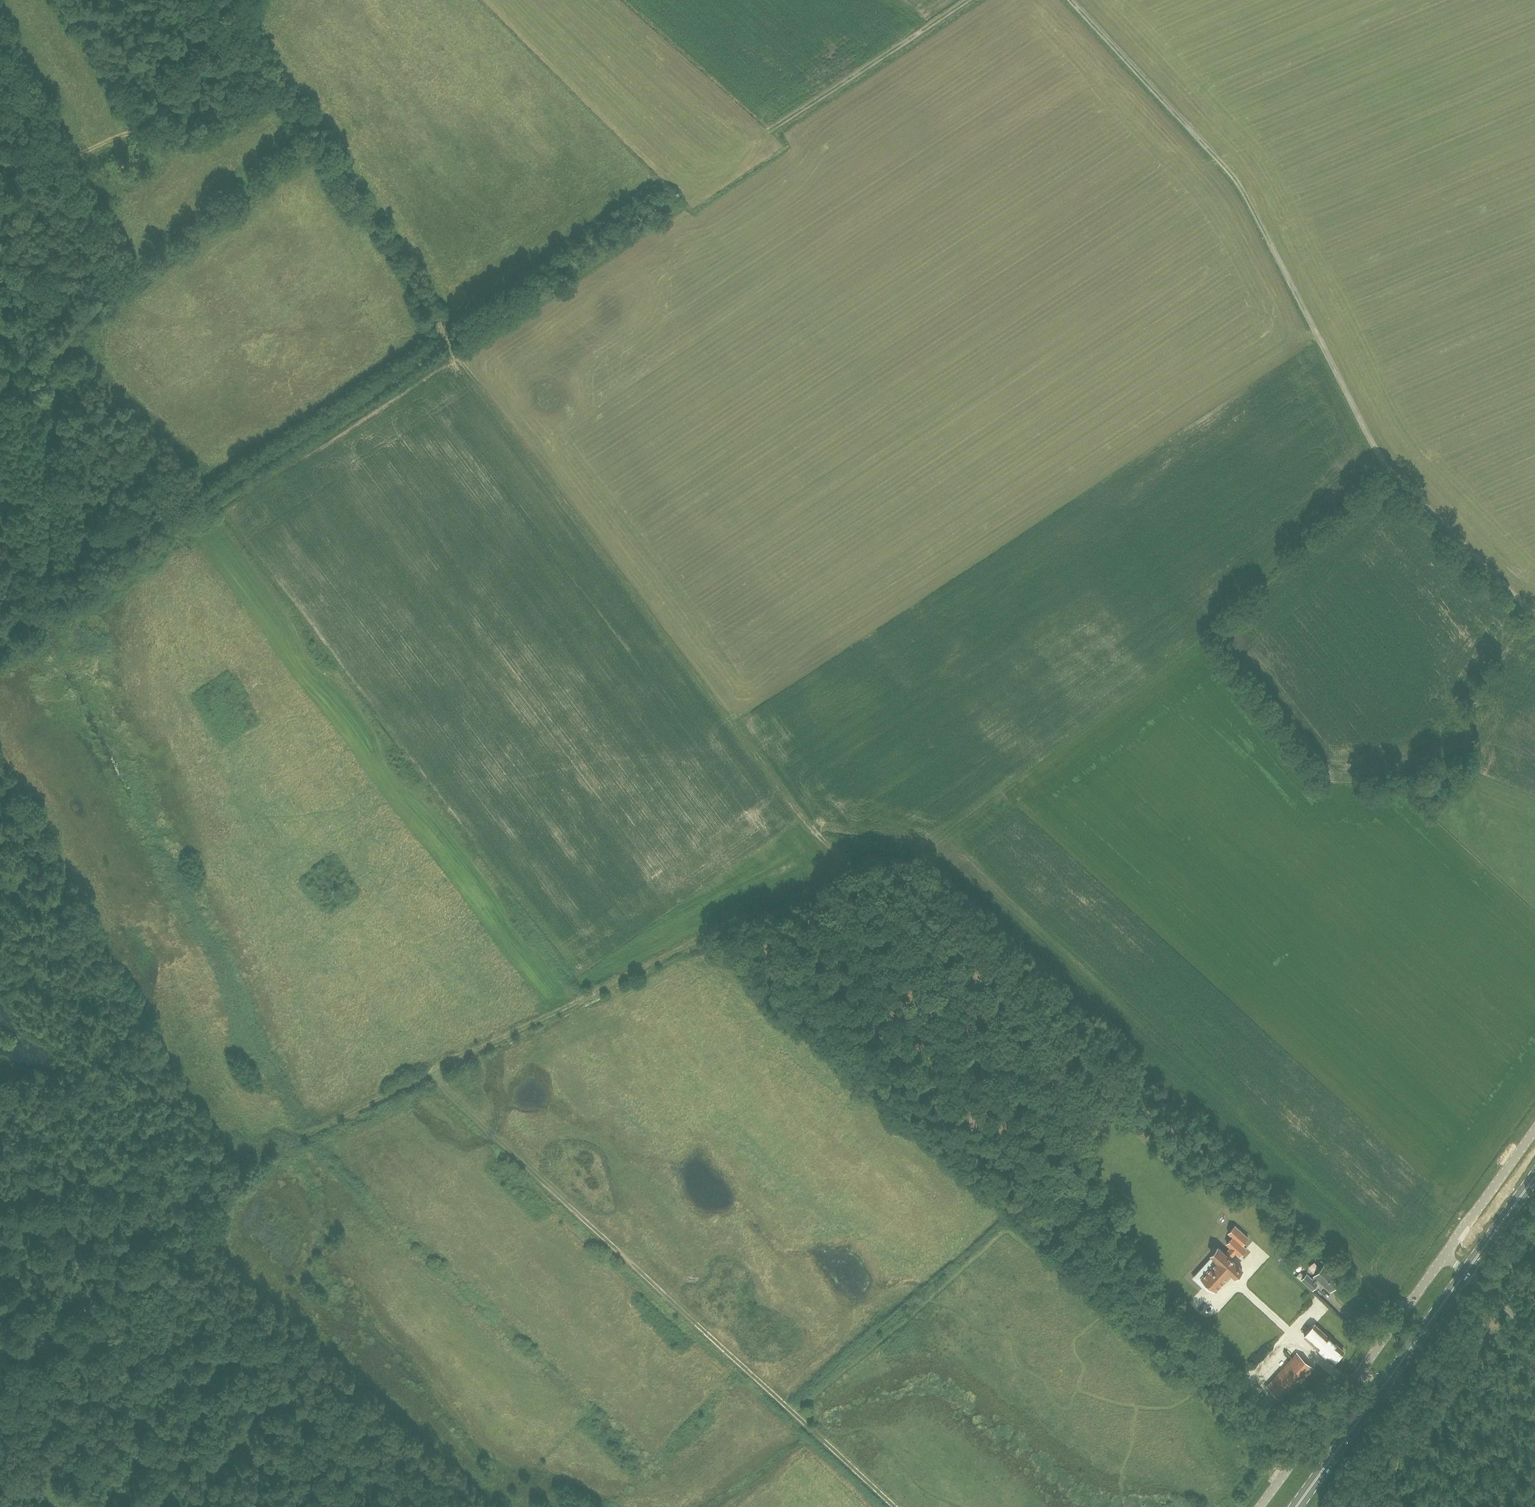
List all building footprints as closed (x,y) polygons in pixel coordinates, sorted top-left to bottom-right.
[(1248,1237),(1235,1226),(1229,1233),(1233,1237),(1227,1244),(1240,1255),(1246,1248),(1241,1244),(1248,1237)] [(1231,1273),(1233,1274),(1235,1276),(1236,1275),(1237,1276),(1239,1276),(1242,1272),(1243,1270),(1242,1269),(1243,1269),(1218,1247),(1212,1254),(1217,1260),(1202,1277),(1216,1290),(1231,1273)] [(1330,1291),(1341,1279),(1325,1265),(1315,1276),(1315,1277),(1313,1280),(1307,1275),(1302,1280),(1313,1290),(1318,1285),(1316,1283),(1318,1280),(1330,1291)] [(1302,1313),(1291,1326),(1299,1333),(1310,1320),(1302,1313)] [(1333,1363),(1344,1351),(1315,1325),(1304,1337),(1333,1363)] [(1284,1401),(1313,1368),(1296,1353),(1267,1385),(1284,1401)]
